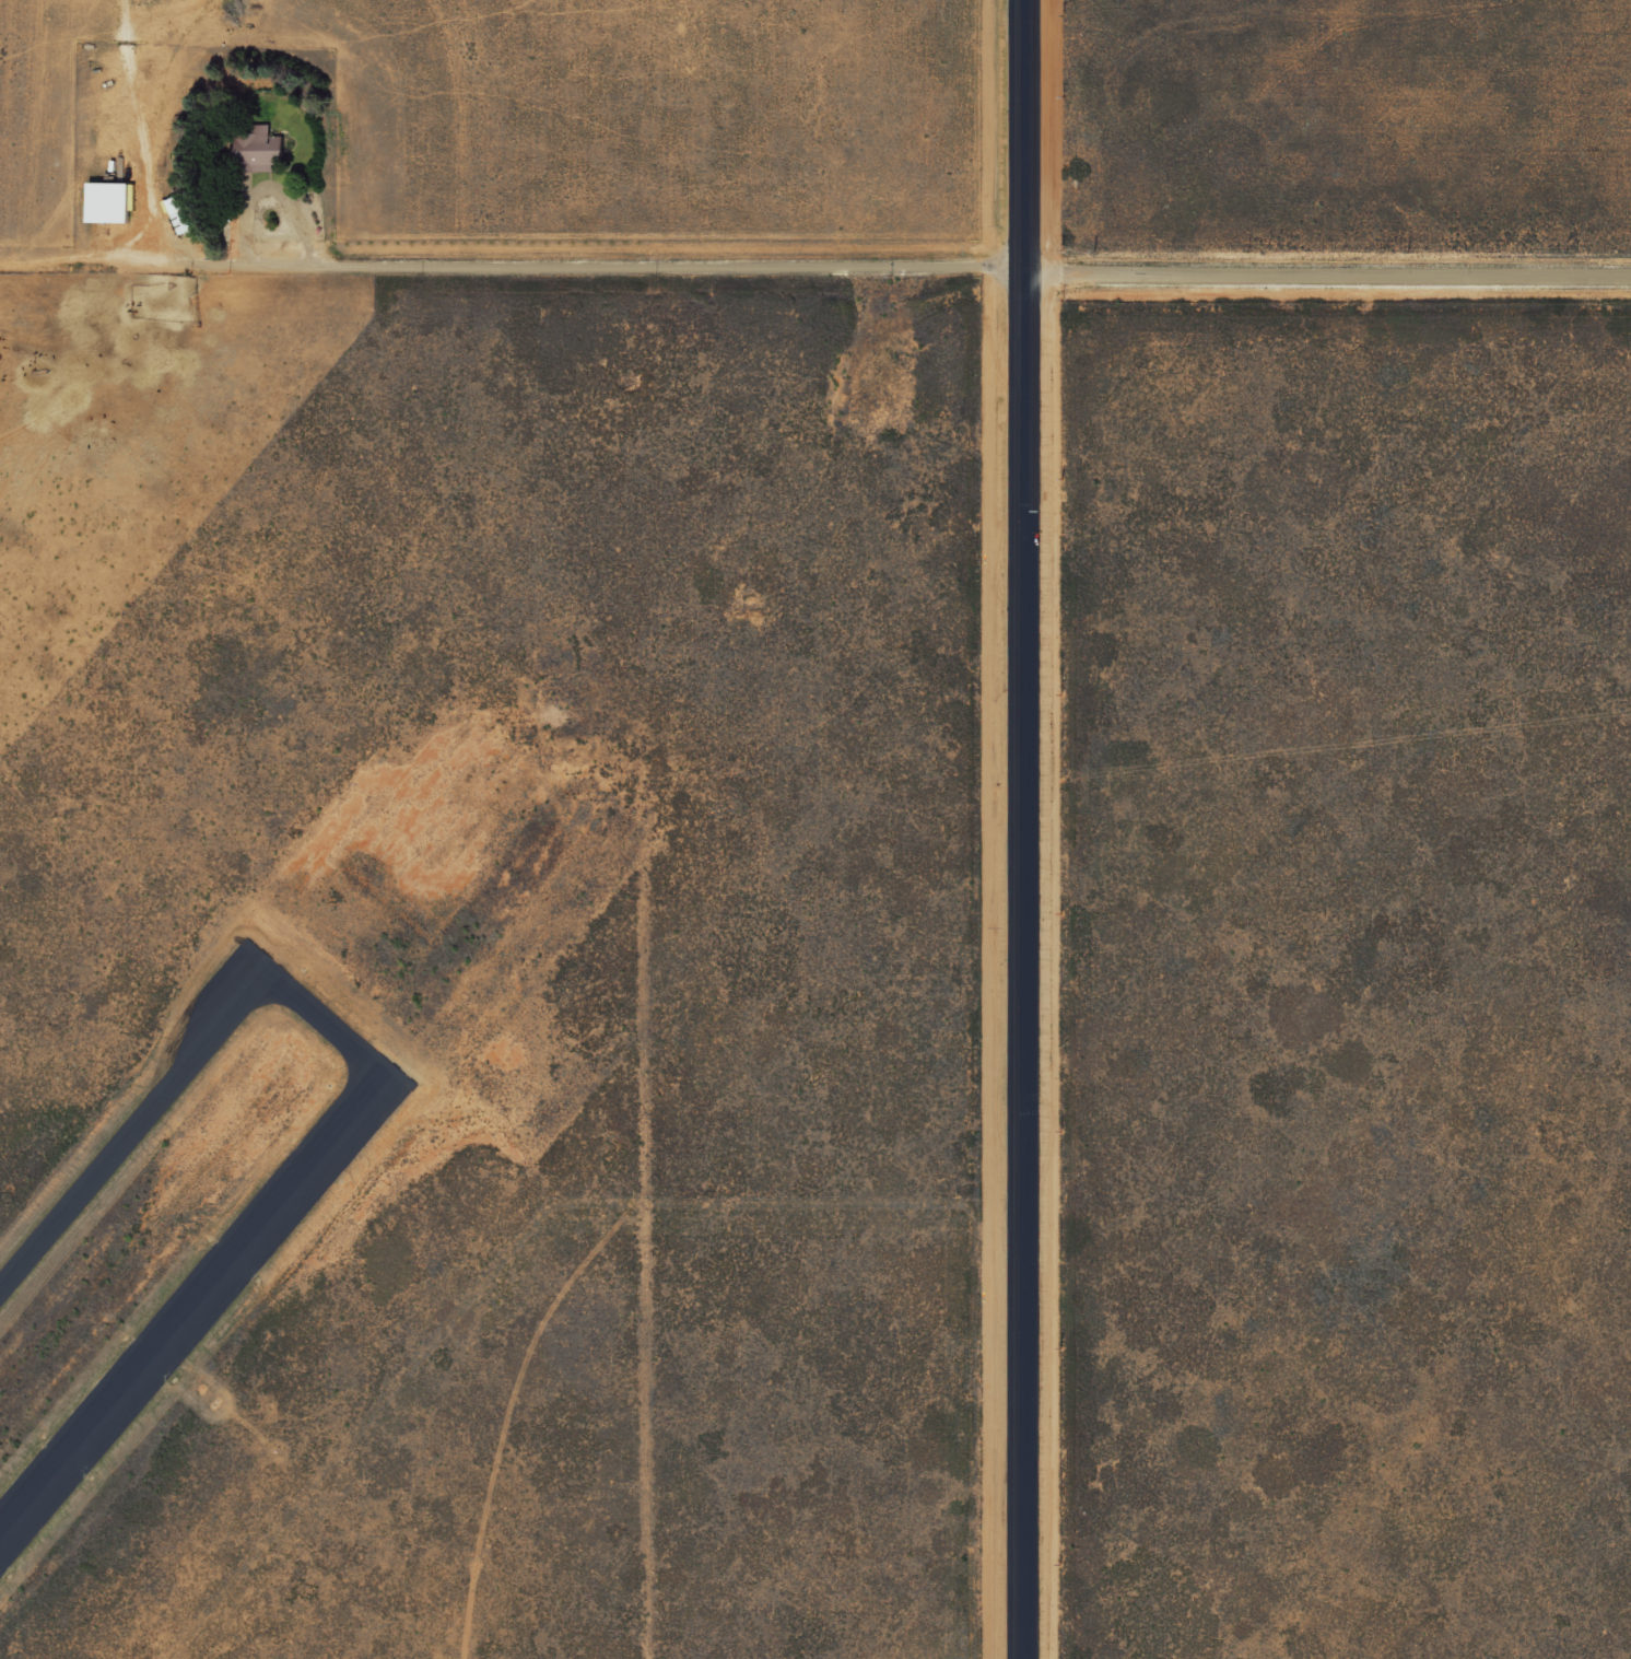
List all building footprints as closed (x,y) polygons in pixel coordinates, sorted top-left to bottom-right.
[(231,133),(230,162),(240,163),(240,171),(276,172),(277,136),(266,136),(266,124),(248,124),(248,133),(231,133)] [(161,200),(174,236),(190,230),(176,194),(161,200)]
